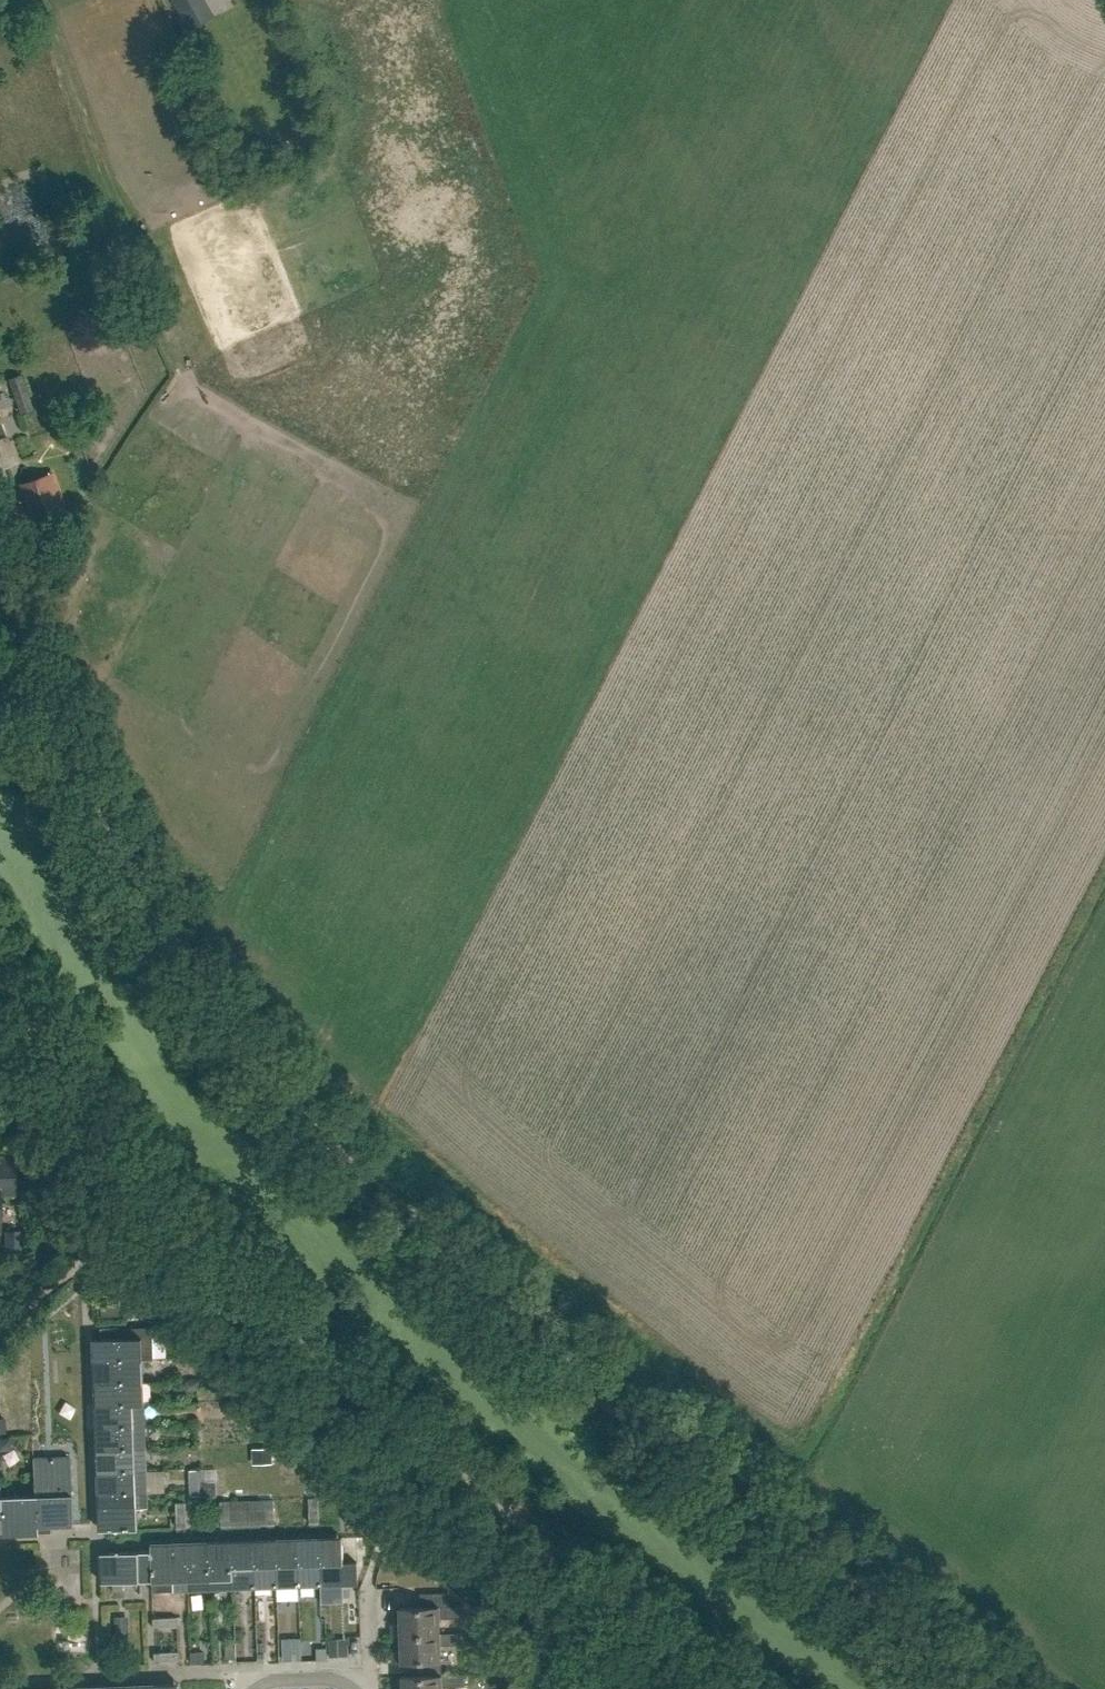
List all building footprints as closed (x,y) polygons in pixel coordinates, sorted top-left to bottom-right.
[(180,14),(203,0),(172,0),(180,14)] [(34,409),(31,402),(28,394),(22,374),(7,379),(20,414),(34,409)] [(0,420),(0,467),(15,462),(0,420)] [(51,478),(24,488),(39,529),(66,519),(59,497),(58,498),(51,478)] [(15,1193),(14,1157),(0,1157),(0,1193),(15,1193)] [(94,1336),(95,1361),(143,1360),(143,1359),(154,1359),(153,1327),(129,1328),(101,1329),(101,1336),(94,1336)] [(95,1361),(96,1383),(144,1382),(143,1360),(95,1361)] [(144,1382),(96,1383),(96,1406),(145,1404),(144,1382)] [(96,1406),(97,1428),(145,1426),(145,1404),(96,1406)] [(145,1426),(97,1428),(98,1450),(146,1448),(145,1426)] [(98,1450),(99,1472),(147,1470),(146,1448),(98,1450)] [(69,1457),(32,1458),(33,1495),(34,1525),(71,1524),(69,1457)] [(147,1470),(99,1472),(100,1494),(118,1494),(148,1493),(147,1470)] [(192,1484),(192,1496),(205,1496),(205,1484),(192,1484)] [(118,1507),(100,1508),(101,1531),(138,1529),(137,1508),(148,1508),(148,1493),(118,1494),(118,1507)] [(100,1494),(100,1508),(118,1507),(118,1494),(100,1494)] [(34,1533),(34,1525),(33,1495),(0,1496),(0,1534),(34,1533)] [(355,1497),(345,1497),(346,1522),(356,1521),(355,1497)] [(231,1526),(261,1525),(266,1524),(265,1515),(265,1508),(265,1500),(230,1502),(231,1509),(231,1516),(231,1526)] [(176,1503),(177,1528),(187,1527),(186,1503),(176,1503)] [(310,1513),(310,1523),(320,1522),(319,1513),(310,1513)] [(266,1524),(276,1524),(275,1515),(265,1515),(266,1524)] [(221,1517),(221,1526),(231,1526),(231,1516),(221,1517)] [(358,1562),(344,1562),(343,1537),(320,1538),(322,1586),(358,1584),(358,1562)] [(300,1586),(298,1538),(276,1539),(278,1587),(300,1586)] [(300,1586),(322,1586),(320,1538),(298,1538),(300,1586)] [(276,1539),(254,1540),(256,1588),(278,1587),(276,1539)] [(256,1588),(254,1540),(232,1541),(233,1589),(256,1588)] [(211,1589),(233,1589),(232,1541),(210,1542),(211,1589)] [(152,1544),(152,1551),(153,1581),(153,1591),(174,1591),(189,1590),(187,1542),(152,1544)] [(210,1542),(187,1542),(189,1590),(211,1589),(210,1542)] [(124,1591),(124,1582),(153,1581),(152,1551),(102,1552),(103,1583),(113,1582),(113,1591),(124,1591)] [(425,1567),(399,1572),(403,1589),(429,1584),(425,1567)] [(394,1630),(392,1630),(392,1636),(401,1636),(401,1635),(441,1634),(441,1633),(440,1618),(463,1617),(462,1606),(450,1606),(449,1592),(421,1593),(421,1607),(400,1608),(400,1624),(394,1624),(394,1630)] [(129,1634),(130,1616),(116,1616),(116,1634),(129,1634)] [(153,1618),(154,1627),(163,1627),(163,1617),(153,1618)] [(442,1661),(441,1645),(464,1644),(463,1633),(441,1633),(441,1634),(401,1635),(401,1636),(401,1651),(395,1651),(395,1657),(393,1657),(393,1663),(402,1662),(402,1663),(413,1662),(442,1661)] [(347,1643),(330,1644),(330,1656),(347,1656),(347,1643)] [(327,1650),(317,1650),(317,1660),(327,1659),(327,1650)] [(164,1652),(155,1652),(155,1662),(165,1662),(164,1652)] [(442,1675),(442,1661),(413,1662),(414,1676),(402,1676),(402,1688),(443,1688),(443,1687),(465,1686),(465,1675),(442,1675)]
